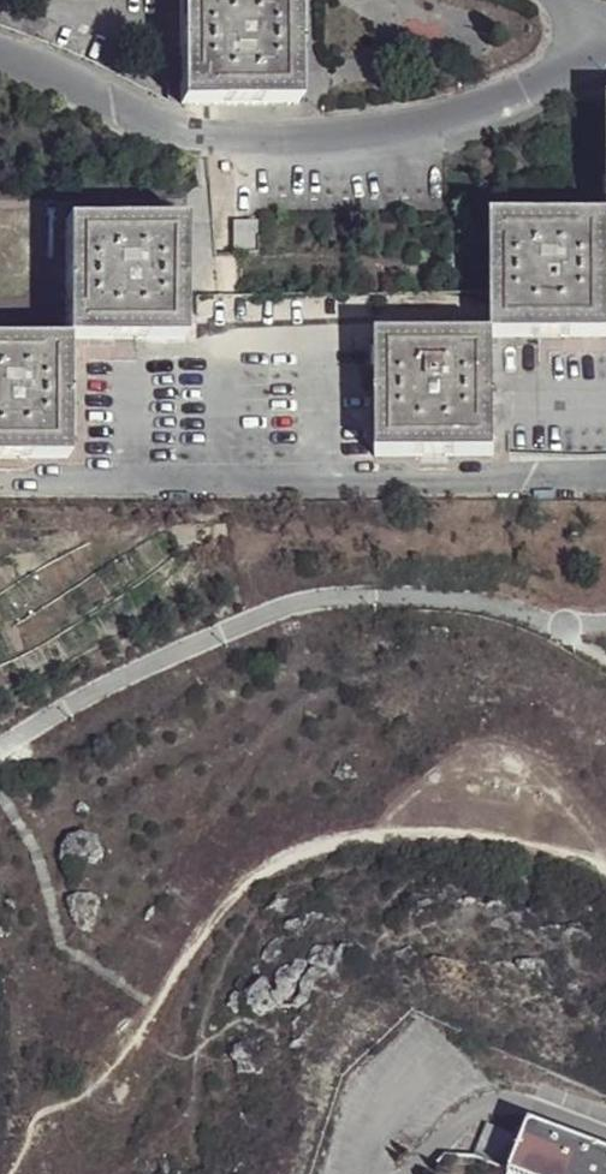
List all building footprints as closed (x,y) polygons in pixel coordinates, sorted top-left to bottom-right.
[(186,102),(304,100),(303,0),(184,0),(186,102)] [(493,217),(494,293),(494,335),(499,335),(546,333),(546,327),(564,327),(565,335),(605,334),(605,216),(493,217)] [(238,251),(261,250),(260,219),(238,219),(238,251)] [(70,221),(71,339),(121,339),(121,332),(140,333),(140,340),(189,339),(188,317),(188,294),(187,222),(70,221)] [(121,332),(121,339),(140,340),(140,333),(121,332)] [(499,335),(494,335),(379,338),(381,453),(431,454),(431,446),(450,446),(450,453),(500,454),(499,335)] [(71,339),(0,340),(0,459),(4,459),(4,451),(24,450),(24,458),(73,458),(71,339)] [(4,451),(4,459),(24,458),(24,450),(4,451)] [(523,1120),(516,1135),(505,1167),(504,1172),(510,1173),(605,1173),(605,1152),(523,1120)] [(470,1155),(505,1167),(516,1135),(484,1124),(470,1155)]
